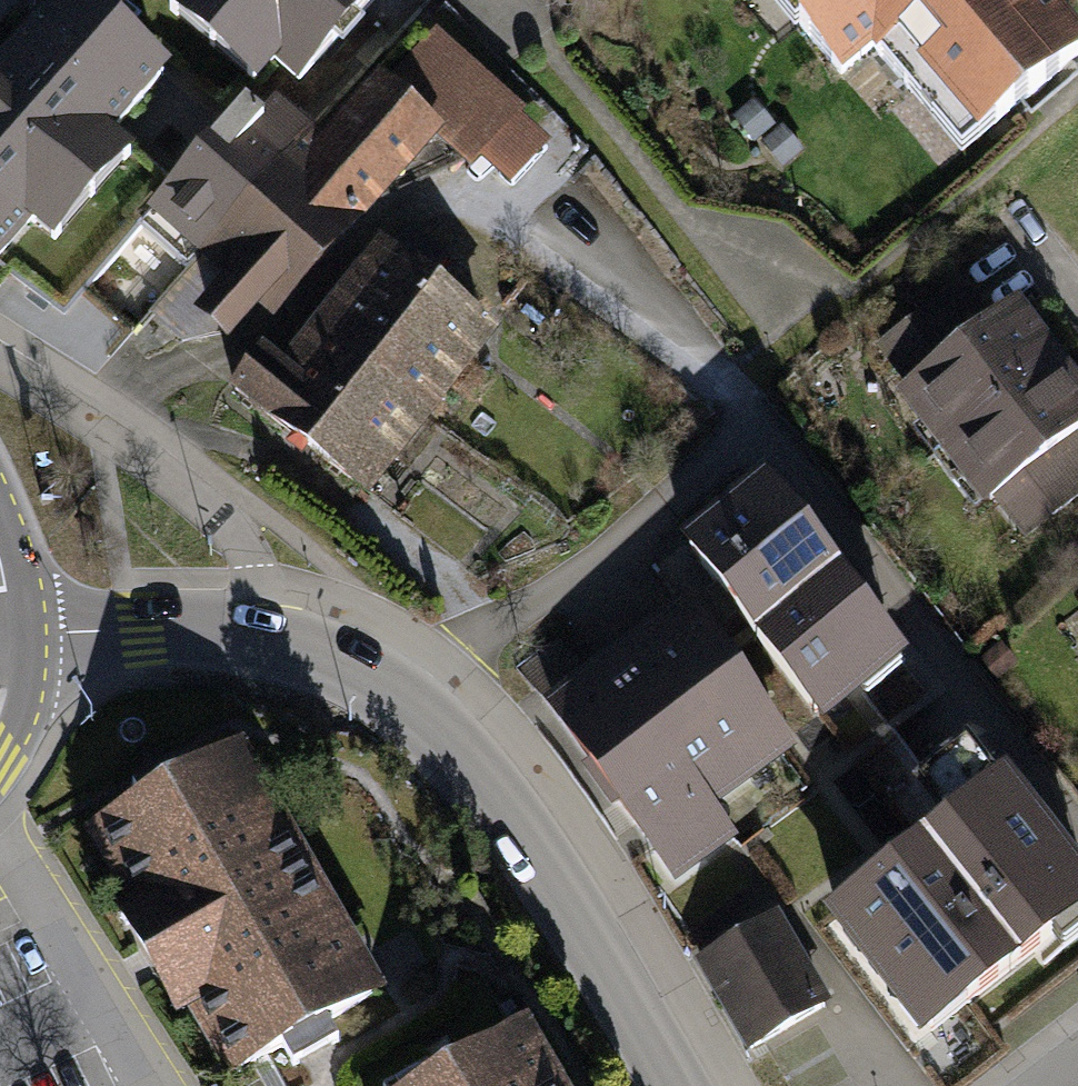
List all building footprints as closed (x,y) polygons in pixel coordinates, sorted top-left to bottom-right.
[(30,218),(54,239),(134,150),(111,130),(171,63),(101,0),(52,0),(0,57),(0,251),(30,218)] [(173,8),(253,81),(276,56),(298,75),(367,0),(180,0),(173,8)] [(955,147),(1077,46),(1077,35),(1049,0),(774,0),(837,76),(872,47),(955,147)] [(316,150),(304,139),(204,255),(230,277),(206,306),(237,332),(267,298),(284,312),(446,123),(479,151),(519,104),(439,35),(383,101),(369,89),(316,150)] [(154,212),(204,255),(304,139),(253,96),(154,212)] [(774,124),(751,99),(730,117),(753,143),(774,124)] [(802,151),(780,125),(761,141),(783,167),(802,151)] [(368,253),(309,328),(428,421),(486,348),(417,294),(443,262),(400,228),(376,258),(368,253)] [(955,281),(872,347),(903,385),(891,395),(936,451),(1057,355),(1012,298),(985,319),(955,281)] [(428,421),(309,328),(283,361),(267,348),(236,387),(371,493),(428,421)] [(1057,355),(936,451),(980,507),(992,498),(1025,539),(1077,497),(1077,381),(1057,355)] [(759,472),(673,538),(818,724),(904,657),(759,472)] [(683,598),(539,701),(670,884),(736,837),(715,808),(794,751),(683,598)] [(246,740),(85,831),(125,902),(114,907),(137,947),(157,982),(179,1021),(192,1014),(229,1080),(388,990),(246,740)] [(959,740),(908,780),(938,818),(815,914),(915,1041),(1077,913),(1077,866),(1001,768),(988,778),(959,740)] [(776,912),(692,961),(745,1052),(829,1003),(776,912)] [(533,1020),(416,1085),(570,1085),(533,1020)]
